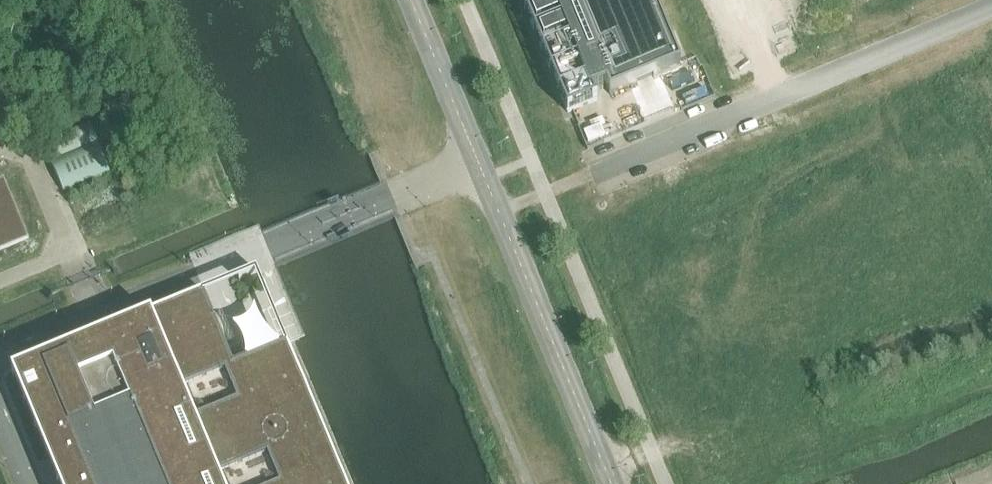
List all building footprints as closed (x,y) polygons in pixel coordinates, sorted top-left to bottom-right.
[(568,113),(573,111),(597,101),(594,94),(607,88),(610,96),(681,66),(667,34),(653,0),(522,0),(568,113)] [(90,124),(43,144),(51,162),(98,142),(90,124)] [(97,143),(51,162),(63,190),(64,192),(110,173),(97,143)] [(287,344),(284,345),(270,351),(270,350),(269,350),(269,349),(268,349),(268,348),(267,348),(266,348),(265,348),(264,348),(263,348),(262,349),(261,349),(261,350),(260,351),(260,352),(260,353),(260,354),(260,355),(234,366),(205,296),(206,295),(205,292),(12,372),(48,458),(58,483),(345,483),(340,471),(287,344)]
